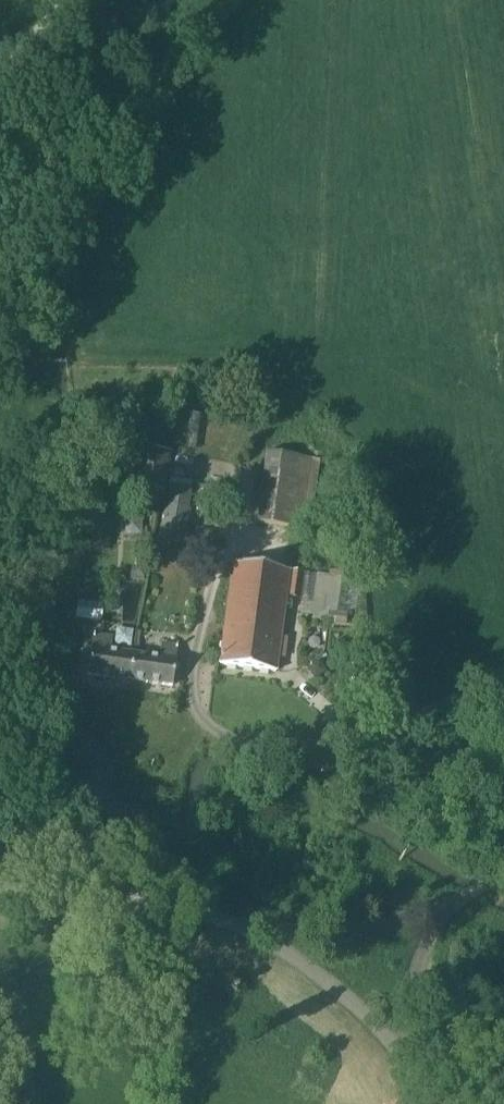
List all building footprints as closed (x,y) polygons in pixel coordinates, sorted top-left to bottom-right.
[(134,487),(160,491),(166,452),(140,448),(134,487)] [(298,529),(303,495),(307,459),(266,454),(257,524),(298,529)] [(318,461),(307,459),(303,495),(313,496),(318,461)] [(169,485),(166,507),(163,506),(158,541),(180,544),(185,510),(188,488),(169,485)] [(91,545),(95,550),(101,550),(106,546),(107,540),(102,535),(96,534),(91,539),(91,545)] [(132,580),(142,581),(145,548),(137,547),(135,570),(133,569),(132,580)] [(285,594),(288,571),(232,564),(218,665),(275,672),(285,594)] [(288,571),(285,594),(300,596),(303,573),(288,571)] [(315,615),(332,618),(338,578),(321,576),(315,615)] [(335,623),(343,624),(344,615),(336,615),(335,623)] [(87,676),(129,681),(133,655),(110,652),(112,639),(92,636),(87,676)] [(133,655),(129,681),(171,687),(177,647),(160,645),(158,659),(133,655)] [(341,657),(334,659),(338,669),(346,666),(356,661),(353,653),(341,657)] [(310,673),(314,679),(324,672),(318,662),(312,666),(310,673)]
